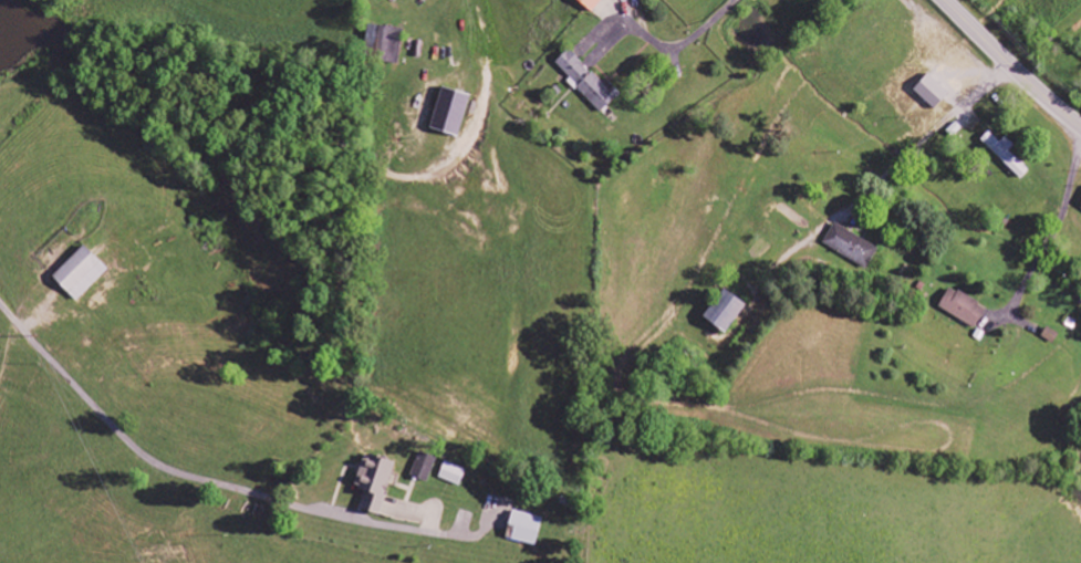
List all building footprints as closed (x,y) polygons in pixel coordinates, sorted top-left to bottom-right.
[(594,12),(604,0),(579,0),(594,12)] [(398,45),(402,30),(375,24),(369,49),(380,51),(382,42),(398,45)] [(602,113),(622,94),(607,78),(602,82),(571,49),(555,63),(602,113)] [(915,90),(936,109),(951,93),(930,74),(915,90)] [(458,136),(471,95),(443,86),(430,127),(458,136)] [(1001,142),(990,131),(981,139),(1020,180),(1029,171),(1010,151),(1016,146),(1007,136),(1001,142)] [(866,270),(879,249),(837,223),(824,243),(866,270)] [(77,301),(110,270),(86,245),(53,277),(77,301)] [(976,329),(988,308),(951,287),(939,307),(976,329)] [(705,318),(726,333),(748,305),(726,289),(705,318)] [(427,482),(437,459),(421,452),(412,475),(427,482)] [(395,461),(364,453),(356,488),(366,490),(362,510),(382,515),(395,461)] [(467,470),(445,462),(439,478),(460,486),(467,470)] [(537,545),(542,517),(512,511),(506,539),(537,545)]
